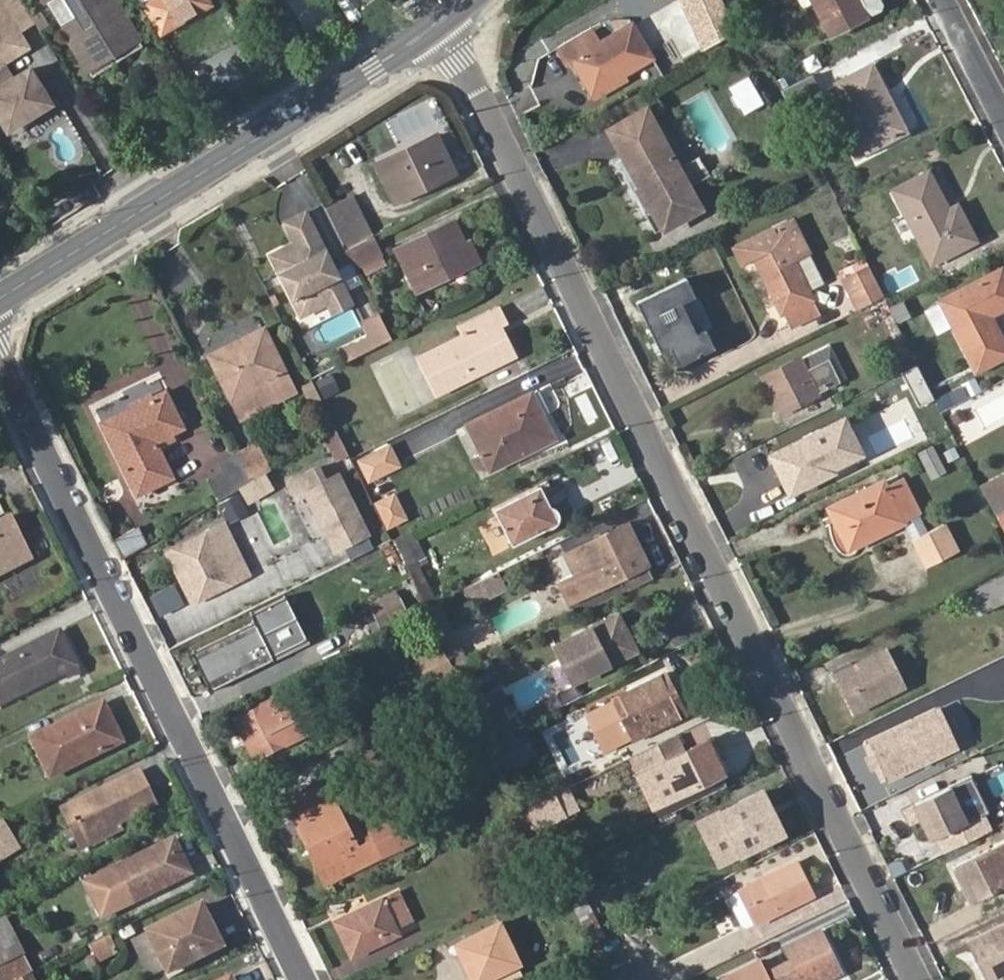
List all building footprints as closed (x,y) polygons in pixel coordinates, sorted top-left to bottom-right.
[(26,47),(11,23),(29,13),(21,0),(0,0),(0,62),(26,47)] [(76,15),(61,25),(67,34),(92,19),(80,0),(66,0),(76,15)] [(92,19),(67,34),(92,76),(118,61),(113,54),(124,47),(128,54),(142,46),(115,0),(80,0),(92,19)] [(164,33),(210,4),(207,0),(167,0),(171,8),(155,18),(164,33)] [(287,1),(304,27),(326,13),(318,0),(289,0),(287,1)] [(693,36),(724,18),(713,0),(689,0),(676,7),(693,36)] [(826,39),(862,20),(853,0),(808,0),(826,39)] [(11,23),(18,34),(35,23),(29,13),(11,23)] [(693,36),(702,52),(735,34),(724,18),(693,36)] [(557,52),(564,64),(570,61),(590,94),(648,59),(629,26),(597,44),(590,33),(557,52)] [(5,129),(48,103),(28,69),(10,80),(0,63),(0,120),(5,129)] [(832,88),(854,129),(840,136),(854,160),(903,135),(869,69),(832,88)] [(808,78),(781,92),(790,111),(817,96),(808,78)] [(643,112),(607,132),(628,169),(639,188),(636,189),(649,213),(653,211),(663,229),(698,208),(686,188),(675,169),(643,112)] [(399,159),(397,154),(376,164),(394,202),(452,173),(433,135),(414,145),(417,151),(399,159)] [(414,145),(397,154),(399,159),(417,151),(414,145)] [(708,175),(697,156),(675,169),(686,188),(708,175)] [(890,193),(927,266),(972,243),(955,209),(945,214),(926,176),(890,193)] [(327,212),(333,224),(359,211),(353,199),(327,212)] [(359,211),(333,224),(347,251),(372,239),(359,211)] [(288,249),(272,257),(302,316),(346,294),(306,215),(286,224),(300,251),(291,256),(288,249)] [(764,266),(759,269),(782,313),(784,312),(791,326),(818,312),(807,289),(791,258),(806,251),(791,219),(733,246),(741,264),(754,258),(759,256),(764,266)] [(397,250),(418,293),(478,263),(468,243),(463,246),(452,223),(397,250)] [(372,239),(347,251),(356,269),(381,256),(372,239)] [(791,258),(807,289),(821,282),(806,251),(791,258)] [(759,256),(754,258),(759,269),(764,266),(759,256)] [(870,271),(848,283),(852,291),(874,279),(870,271)] [(976,375),(1003,361),(1003,354),(987,321),(1003,312),(1003,283),(1000,275),(940,306),(976,375)] [(685,278),(636,301),(644,319),(649,317),(653,326),(649,328),(660,351),(669,346),(677,365),(713,347),(704,329),(695,334),(680,302),(689,297),(685,289),(690,286),(685,278)] [(874,279),(852,291),(861,309),(863,308),(883,298),(874,279)] [(689,297),(694,295),(690,286),(685,289),(689,297)] [(346,294),(329,303),(333,311),(351,302),(346,294)] [(896,323),(883,298),(863,308),(876,333),(896,323)] [(419,359),(438,397),(517,358),(506,337),(494,343),(490,334),(501,328),(508,325),(501,310),(461,329),(465,336),(419,359)] [(348,362),(393,340),(380,316),(366,324),(372,334),(349,346),(351,350),(344,354),(348,362)] [(644,319),(649,328),(653,326),(649,317),(644,319)] [(506,337),(501,328),(490,334),(494,343),(506,337)] [(212,356),(234,400),(262,386),(272,404),(296,392),(264,330),(212,356)] [(831,345),(802,359),(807,370),(829,358),(841,382),(848,378),(831,345)] [(802,359),(763,378),(780,413),(841,382),(829,358),(807,370),(802,359)] [(877,379),(902,372),(898,359),(873,367),(877,379)] [(316,378),(322,395),(339,389),(333,372),(316,378)] [(262,386),(234,400),(243,418),(272,404),(262,386)] [(942,408),(967,400),(963,388),(938,396),(942,408)] [(182,427),(166,394),(103,424),(137,495),(172,478),(152,438),(165,431),(167,435),(182,427)] [(470,425),(483,452),(474,456),(480,469),(489,465),(491,470),(554,441),(532,395),(470,425)] [(842,420),(771,455),(790,491),(849,462),(836,435),(847,430),(842,420)] [(354,457),(366,482),(402,466),(390,441),(354,457)] [(931,480),(947,472),(933,444),(917,452),(931,480)] [(256,446),(238,454),(252,483),(270,473),(256,446)] [(252,483),(238,454),(220,463),(223,471),(208,480),(218,503),(252,483)] [(371,535),(339,471),(302,489),(334,554),(371,535)] [(901,522),(908,537),(925,529),(901,480),(886,487),(883,480),(829,507),(840,530),(849,527),(857,543),(901,522)] [(1003,514),(1003,481),(984,491),(997,518),(998,517),(1003,514)] [(495,511),(511,546),(556,524),(540,489),(495,511)] [(372,501),(387,529),(409,518),(394,490),(372,501)] [(29,559),(8,516),(0,520),(0,573),(29,559)] [(925,529),(908,537),(910,541),(914,539),(927,565),(956,552),(942,524),(927,532),(925,529)] [(137,525),(114,539),(123,555),(147,541),(137,525)] [(574,552),(585,573),(592,570),(603,590),(649,566),(629,525),(574,552)] [(849,527),(840,530),(849,547),(857,543),(849,527)] [(174,549),(198,599),(230,583),(211,545),(223,540),(217,528),(174,549)] [(405,535),(392,541),(425,608),(438,601),(405,535)] [(250,573),(230,536),(223,540),(211,545),(230,583),(250,573)] [(472,605),(507,591),(499,570),(464,584),(472,605)] [(592,570),(585,573),(595,594),(603,590),(592,570)] [(149,593),(159,615),(184,604),(174,582),(149,593)] [(379,626),(408,614),(397,589),(368,601),(379,626)] [(425,608),(459,676),(471,669),(438,601),(425,608)] [(619,617),(558,647),(575,683),(631,656),(621,634),(627,631),(619,617)] [(193,649),(211,687),(271,658),(253,621),(193,649)] [(631,656),(637,652),(627,631),(621,634),(631,656)] [(60,632),(51,637),(58,652),(67,647),(60,632)] [(0,662),(0,705),(77,666),(67,647),(58,652),(51,637),(0,662)] [(855,670),(837,679),(853,711),(902,687),(884,651),(853,666),(855,670)] [(834,674),(837,679),(855,670),(853,666),(834,674)] [(614,699),(634,741),(685,715),(666,674),(614,699)] [(288,737),(308,727),(302,716),(314,710),(302,686),(236,718),(255,758),(290,741),(288,737)] [(98,726),(110,720),(103,705),(32,740),(51,777),(110,749),(98,726)] [(870,741),(889,779),(957,746),(937,709),(870,741)] [(121,743),(110,720),(98,726),(110,749),(121,743)] [(715,738),(640,773),(656,807),(731,771),(715,738)] [(102,795),(100,792),(62,810),(70,826),(77,824),(84,838),(115,823),(151,805),(136,774),(111,786),(113,790),(102,795)] [(988,811),(971,775),(912,803),(919,818),(930,839),(988,811)] [(326,881),(412,840),(400,815),(372,829),(375,834),(355,843),(336,805),(341,803),(332,784),(289,804),(326,881)] [(111,786),(100,792),(102,795),(113,790),(111,786)] [(723,813),(742,854),(783,834),(764,794),(723,813)] [(555,795),(525,810),(536,832),(566,817),(555,795)] [(912,803),(903,808),(910,822),(919,818),(912,803)] [(1,821),(0,822),(0,860),(17,849),(1,821)] [(118,830),(115,823),(84,838),(77,824),(70,826),(81,848),(118,830)] [(173,862),(181,858),(173,840),(116,868),(133,902),(181,879),(173,862)] [(955,866),(972,900),(1003,884),(1003,842),(955,866)] [(190,874),(181,858),(173,862),(181,879),(190,874)] [(742,892),(757,923),(814,896),(799,864),(742,892)] [(336,921),(345,939),(353,935),(361,950),(399,932),(395,925),(413,917),(400,891),(336,921)] [(583,892),(569,900),(592,943),(606,936),(583,892)] [(147,934),(166,973),(219,947),(199,908),(147,934)] [(464,941),(474,962),(468,966),(474,979),(481,979),(519,962),(501,924),(464,941)] [(988,979),(1003,972),(1003,926),(970,943),(988,979)] [(87,945),(96,964),(119,953),(109,934),(87,945)] [(794,961),(801,976),(795,978),(787,964),(764,975),(766,979),(827,979),(842,973),(823,934),(788,949),(794,961)] [(353,935),(345,939),(353,954),(361,950),(353,935)] [(474,962),(464,941),(458,945),(468,966),(474,962)] [(0,966),(0,979),(17,979),(28,974),(19,957),(0,966)] [(801,976),(794,961),(787,964),(795,978),(801,976)]
